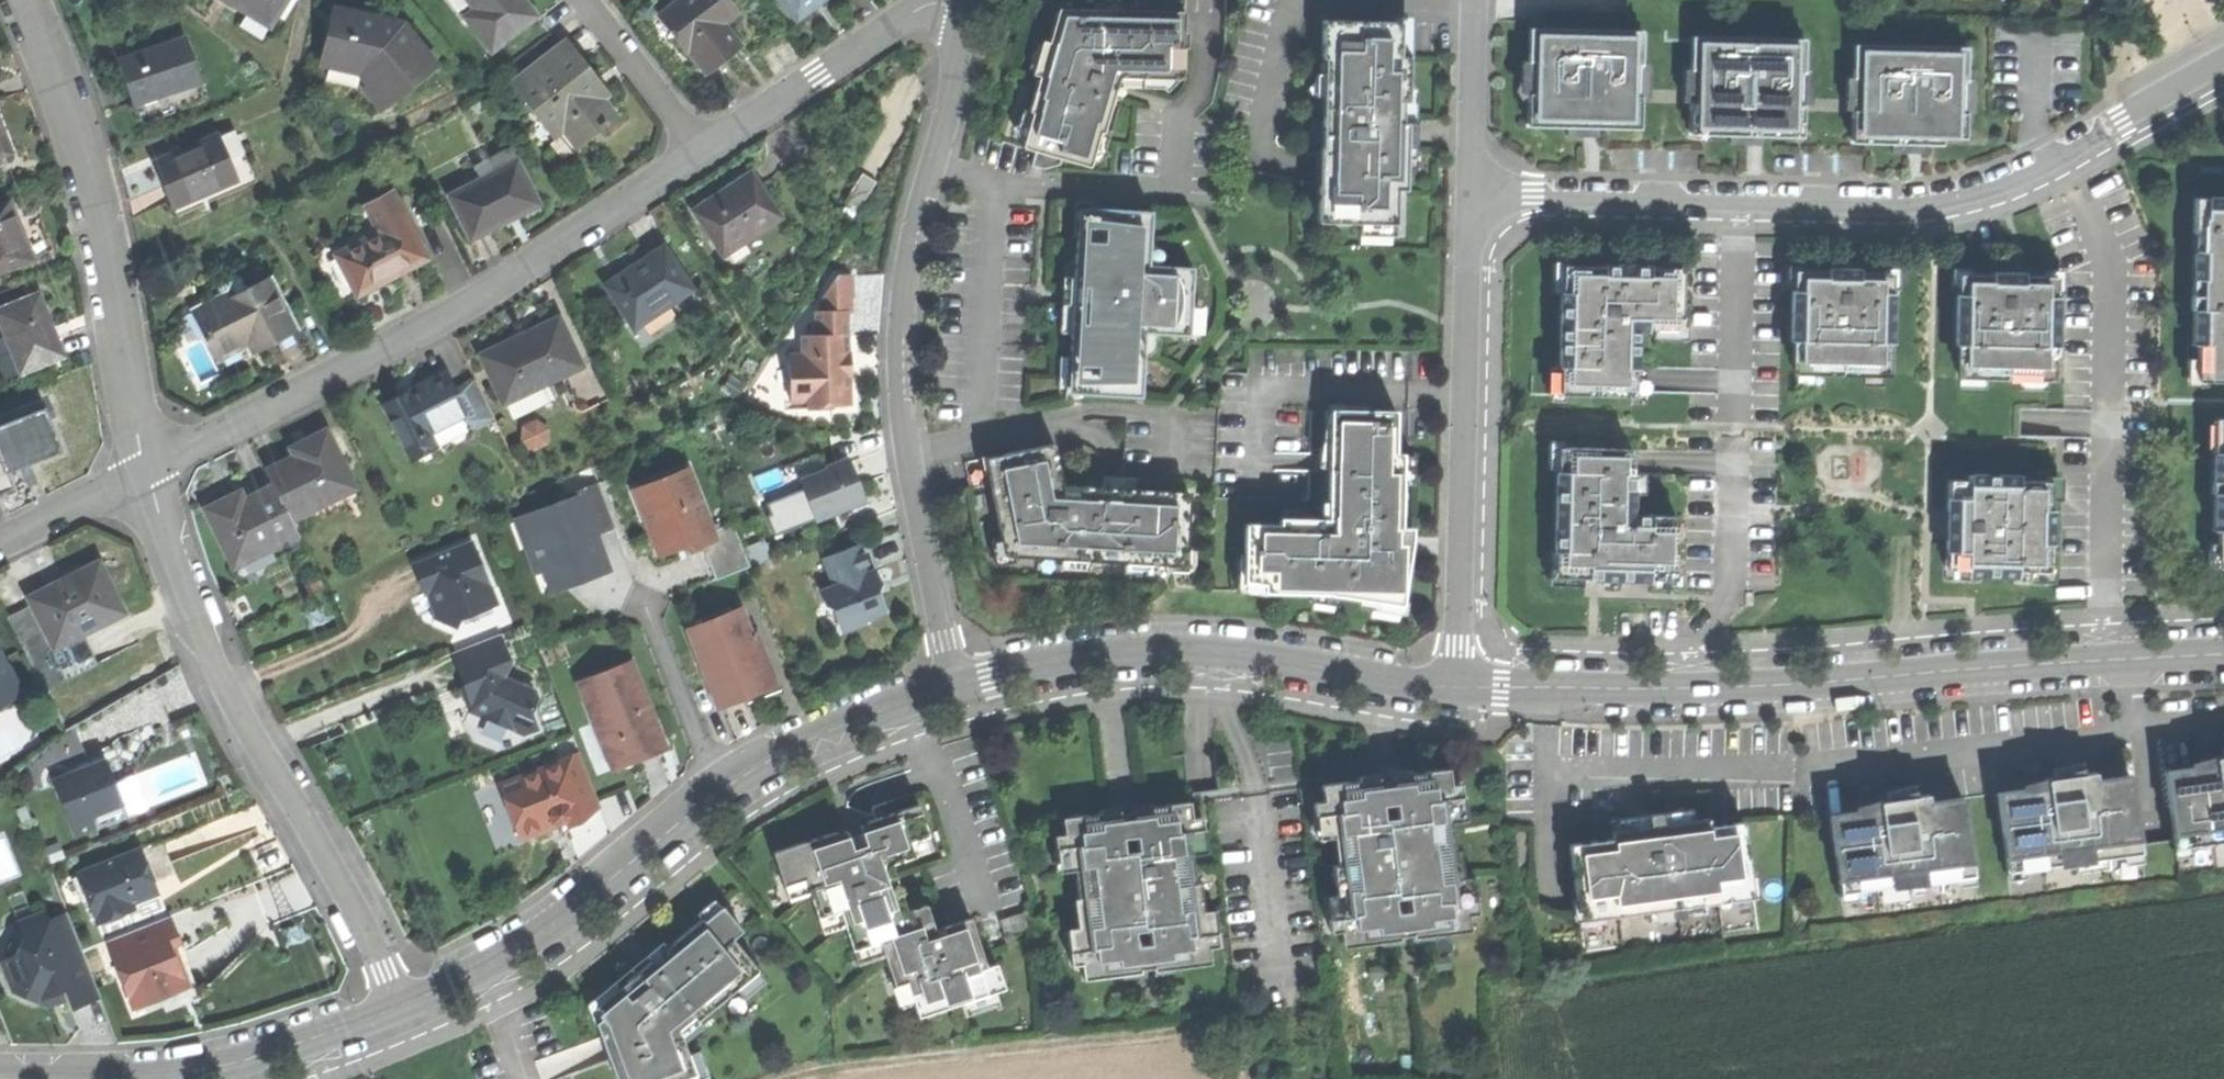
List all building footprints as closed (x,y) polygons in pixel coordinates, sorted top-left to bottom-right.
[(246,12),(270,27),(286,0),(226,0),(246,12)] [(536,17),(523,0),(471,0),(477,8),(467,16),(494,50),(536,17)] [(733,50),(716,26),(724,21),(737,10),(730,0),(674,0),(663,8),(680,30),(674,34),(703,72),(719,60),(733,50)] [(797,18),(820,0),(783,0),(797,18)] [(376,1),(372,21),(401,28),(406,24),(408,23),(393,5),(376,1)] [(658,12),(674,34),(680,30),(663,8),(658,12)] [(1084,149),(1097,143),(1100,130),(1104,131),(1120,76),(1184,77),(1185,10),(1081,8),(1080,14),(1077,13),(1059,8),(1042,64),(1029,109),(1033,110),(1030,122),(1036,135),(1032,150),(1080,164),(1084,149)] [(263,39),(270,27),(246,12),(238,24),(263,39)] [(336,13),(326,58),(364,66),(375,80),(368,86),(386,106),(432,66),(409,40),(415,35),(406,24),(401,28),(372,21),(355,17),(336,13)] [(1401,21),(1323,19),(1322,58),(1331,58),(1330,94),(1326,94),(1324,153),(1329,153),(1329,188),(1319,188),(1318,224),(1398,226),(1398,191),(1407,191),(1408,146),(1403,145),(1404,98),(1404,58),(1400,58),(1401,21)] [(741,44),(724,21),(716,26),(733,50),(741,44)] [(1642,32),(1528,29),(1527,61),(1535,61),(1534,96),(1526,96),(1525,128),(1580,129),(1639,131),(1640,98),(1636,98),(1637,64),(1641,64),(1642,32)] [(1690,37),(1689,68),(1693,68),(1693,104),(1688,104),(1688,136),(1742,137),(1801,138),(1802,106),(1798,106),(1798,71),(1802,71),(1803,38),(1690,37)] [(186,38),(123,59),(131,84),(138,102),(200,80),(186,38)] [(566,41),(514,82),(541,117),(550,110),(578,145),(616,114),(589,80),(594,76),(579,57),(566,41)] [(1853,46),(1853,78),(1859,78),(1859,114),(1852,113),(1851,146),(1903,146),(1942,146),(1942,138),(1965,139),(1965,114),(1961,114),(1961,80),(1967,80),(1967,47),(1853,46)] [(207,101),(200,80),(138,102),(145,123),(207,101)] [(14,151),(1,118),(0,116),(0,156),(14,151)] [(228,131),(221,134),(240,177),(174,207),(179,217),(261,180),(240,134),(228,131)] [(164,184),(174,207),(240,177),(221,134),(196,145),(194,141),(180,148),(182,152),(155,164),(164,184)] [(448,197),(470,240),(505,222),(537,205),(515,162),(448,197)] [(690,209),(721,255),(781,216),(751,170),(720,190),(690,209)] [(847,203),(860,211),(876,182),(863,175),(847,203)] [(391,277),(425,259),(391,195),(365,209),(379,233),(334,257),(355,297),(391,277)] [(34,258),(23,231),(10,199),(0,203),(0,272),(34,258)] [(2193,200),(2192,234),(2203,234),(2202,296),(2190,296),(2190,315),(2193,315),(2192,346),(2197,346),(2197,382),(2223,382),(2223,200),(2216,200),(2193,200)] [(1151,211),(1085,208),(1084,241),(1076,241),(1073,296),(1070,349),(1078,350),(1076,393),(1141,396),(1144,332),(1190,334),(1193,268),(1149,266),(1151,211)] [(605,284),(633,327),(691,290),(663,247),(628,269),(605,284)] [(1603,265),(1603,269),(1603,278),(1618,278),(1618,273),(1629,273),(1629,266),(1603,265)] [(1561,367),(1560,396),(1632,396),(1632,368),(1635,368),(1635,329),(1681,330),(1681,270),(1648,270),(1648,273),(1629,273),(1618,273),(1618,278),(1603,278),(1603,269),(1563,268),(1563,292),(1559,292),(1558,367),(1561,367)] [(1827,271),(1796,271),(1796,292),(1791,292),(1790,341),(1795,342),(1794,375),(1885,377),(1885,344),(1890,344),(1891,293),(1886,293),(1886,273),(1857,272),(1857,277),(1826,276),(1827,271)] [(282,340),(302,330),(273,274),(227,298),(224,294),(200,306),(213,332),(205,337),(218,362),(258,341),(263,350),(282,340)] [(1991,275),(1960,275),(1960,295),(1956,295),(1955,343),(1959,343),(1959,380),(2049,381),(2049,356),(2054,356),(2055,297),(2051,297),(2051,276),(2021,276),(2021,280),(1991,280),(1991,275)] [(832,403),(851,403),(850,376),(849,351),(849,334),(849,312),(852,312),(852,297),(855,297),(854,276),(836,276),(822,296),(823,312),(816,312),(817,335),(803,335),(804,354),(791,354),(792,402),(809,402),(809,409),(832,408),(832,403)] [(23,371),(64,355),(50,321),(39,292),(0,308),(0,314),(23,371)] [(480,356),(503,404),(544,383),(581,365),(557,317),(512,340),(480,356)] [(383,406),(414,462),(437,450),(428,433),(464,413),(452,390),(442,373),(411,390),(383,406)] [(473,378),(452,390),(464,413),(472,426),(493,414),(473,378)] [(553,400),(544,383),(503,404),(512,421),(553,400)] [(13,490),(6,473),(26,465),(62,450),(42,400),(0,417),(0,495),(13,490)] [(1397,411),(1336,410),(1336,438),(1330,438),(1329,500),(1333,500),(1333,519),(1281,518),(1280,524),(1246,524),(1245,581),(1265,582),(1265,593),(1379,595),(1379,603),(1402,603),(1405,581),(1411,561),(1402,561),(1402,502),(1403,453),(1396,453),(1397,411)] [(528,422),(530,446),(547,445),(545,420),(528,422)] [(267,470),(274,484),(291,520),(356,487),(327,430),(306,440),(311,449),(293,457),(267,470)] [(2223,482),(2211,482),(2211,494),(2213,494),(2213,528),(2218,528),(2218,564),(2223,565),(2223,439),(2223,482)] [(996,515),(1004,558),(1173,564),(1174,548),(1188,549),(1190,496),(1135,494),(1135,488),(1101,486),(1100,504),(1066,503),(1055,443),(1002,453),(1005,469),(988,472),(996,515)] [(1556,551),(1555,575),(1588,576),(1588,567),(1648,568),(1648,577),(1675,578),(1676,517),(1632,516),(1632,474),(1630,474),(1630,449),(1558,448),(1558,472),(1555,471),(1553,551),(1556,551)] [(803,488),(816,519),(866,499),(857,477),(850,457),(825,467),(826,471),(807,478),(803,488)] [(688,467),(642,485),(656,523),(662,521),(673,550),(702,539),(706,548),(718,580),(751,567),(734,522),(713,530),(688,467)] [(1967,481),(1946,481),(1945,571),(1965,571),(1965,576),(1991,577),(2017,577),(2017,572),(2048,572),(2049,482),(2018,482),(2018,476),(1968,476),(1967,481)] [(544,541),(530,546),(538,563),(548,559),(558,584),(604,565),(594,542),(583,547),(576,529),(599,520),(590,499),(604,493),(600,483),(571,495),(575,504),(535,520),(544,541)] [(205,506),(236,567),(299,535),(291,520),(274,484),(248,496),(230,506),(225,497),(205,506)] [(693,553),(706,548),(702,539),(673,550),(662,521),(656,523),(642,485),(636,487),(664,560),(676,555),(691,549),(693,553)] [(617,526),(604,493),(590,499),(599,520),(576,529),(583,547),(594,542),(604,565),(558,584),(548,559),(538,563),(530,546),(544,541),(535,520),(575,504),(571,495),(514,519),(536,574),(544,571),(553,595),(585,582),(615,570),(600,534),(617,526)] [(475,541),(414,566),(420,581),(426,594),(432,592),(436,599),(441,597),(444,605),(436,619),(459,628),(467,608),(474,605),(478,614),(501,605),(475,541)] [(860,544),(826,558),(837,586),(822,592),(826,602),(834,607),(843,630),(867,621),(866,619),(886,611),(877,587),(881,580),(877,570),(871,572),(866,559),(860,544)] [(27,598),(53,650),(126,614),(99,561),(58,582),(27,598)] [(1648,581),(1648,577),(1648,568),(1588,567),(1588,576),(1588,579),(1648,581)] [(687,630),(718,706),(733,700),(744,695),(755,691),(748,674),(768,666),(760,647),(744,607),(687,630)] [(501,633),(454,653),(462,675),(466,687),(469,686),(473,694),(477,692),(478,695),(472,711),(491,721),(502,717),(507,726),(526,735),(540,726),(533,714),(535,701),(541,697),(538,690),(509,681),(506,673),(513,661),(501,633)] [(765,645),(760,647),(768,666),(775,683),(755,691),(744,695),(747,703),(783,688),(765,645)] [(21,693),(0,652),(0,703),(21,693)] [(633,661),(580,682),(595,722),(601,720),(619,767),(638,760),(660,751),(651,728),(648,721),(656,718),(633,661)] [(775,683),(768,666),(748,674),(755,691),(775,683)] [(511,809),(522,838),(550,827),(549,824),(568,823),(569,825),(587,817),(585,812),(602,806),(582,753),(501,785),(511,809)] [(2172,842),(2187,840),(2188,847),(2223,842),(2223,755),(2212,757),(2213,766),(2163,773),(2172,842)] [(56,781),(78,835),(108,822),(104,812),(125,803),(115,780),(108,761),(92,767),(93,770),(81,775),(80,772),(56,781)] [(1344,783),(1322,785),(1324,801),(1315,802),(1317,818),(1327,817),(1329,837),(1344,835),(1349,881),(1339,882),(1340,894),(1336,894),(1339,916),(1329,917),(1331,932),(1342,931),(1344,946),(1382,942),(1381,937),(1399,935),(1394,898),(1409,896),(1413,932),(1431,930),(1431,934),(1470,930),(1468,913),(1478,912),(1476,896),(1465,897),(1463,878),(1447,880),(1446,864),(1441,864),(1437,835),(1446,834),(1445,822),(1456,821),(1453,800),(1463,799),(1461,784),(1451,785),(1449,768),(1410,773),(1411,777),(1393,779),(1398,817),(1384,819),(1380,782),(1362,785),(1361,781),(1344,783)] [(1996,795),(2006,864),(2020,862),(2022,870),(2125,856),(2123,847),(2138,846),(2128,776),(2096,781),(2095,772),(2066,776),(2044,779),(2045,788),(1996,795)] [(1829,816),(1838,886),(1852,884),(1854,892),(1958,878),(1956,870),(1971,868),(1961,799),(1928,803),(1926,795),(1895,799),(1877,801),(1879,809),(1829,816)] [(1082,816),(1063,818),(1065,834),(1055,835),(1057,851),(1068,850),(1070,870),(1081,869),(1082,880),(1092,879),(1095,907),(1091,908),(1093,926),(1078,927),(1080,948),(1070,949),(1072,965),(1083,964),(1085,978),(1123,974),(1123,969),(1140,967),(1136,930),(1150,929),(1154,966),(1171,964),(1171,968),(1211,963),(1209,947),(1219,946),(1218,930),(1207,931),(1205,912),(1200,913),(1199,900),(1188,901),(1183,855),(1197,854),(1195,834),(1205,833),(1203,816),(1192,817),(1190,801),(1152,806),(1153,810),(1135,812),(1139,851),(1125,852),(1121,815),(1103,817),(1103,813),(1082,816)] [(807,839),(774,850),(785,884),(805,878),(810,894),(818,916),(840,909),(845,925),(852,948),(880,939),(886,956),(894,983),(907,979),(915,1003),(918,1014),(960,1001),(995,990),(1004,987),(996,962),(985,965),(970,917),(934,928),(926,904),(907,910),(891,862),(915,854),(910,840),(929,834),(919,803),(869,819),(870,822),(860,826),(864,837),(851,842),(847,830),(838,833),(837,830),(807,839)] [(1569,845),(1577,909),(1613,904),(1614,913),(1715,901),(1714,890),(1749,886),(1741,822),(1706,826),(1705,818),(1675,822),(1661,824),(1660,815),(1636,818),(1637,828),(1610,832),(1611,839),(1569,845)] [(933,848),(929,834),(910,840),(915,854),(933,848)] [(80,873),(98,921),(121,913),(119,907),(130,902),(158,891),(149,869),(141,849),(80,873)] [(790,900),(810,894),(805,878),(785,884),(790,900)] [(132,908),(130,902),(119,907),(121,913),(132,908)] [(619,1078),(689,1078),(696,1076),(679,1029),(695,1016),(698,1020),(759,970),(733,936),(742,930),(725,906),(704,921),(703,920),(668,946),(672,951),(652,966),(623,986),(623,985),(598,1003),(607,1015),(598,1022),(619,1078)] [(823,932),(845,925),(840,909),(818,916),(823,932)] [(103,996),(69,912),(49,918),(47,910),(18,921),(21,927),(25,935),(17,955),(6,957),(2,958),(9,978),(19,979),(20,993),(35,1001),(39,990),(66,989),(71,1007),(89,1002),(103,996)] [(109,941),(135,1005),(188,984),(180,963),(172,944),(180,941),(170,916),(109,941)] [(10,941),(6,957),(17,955),(25,935),(21,927),(10,941)] [(858,965),(886,956),(880,939),(852,948),(858,965)] [(13,988),(20,993),(19,979),(9,978),(13,988)] [(902,1007),(915,1003),(907,979),(894,983),(902,1007)] [(52,1007),(71,1007),(66,989),(39,990),(35,1001),(52,1007)] [(1000,1003),(995,990),(960,1001),(964,1014),(1000,1003)]
